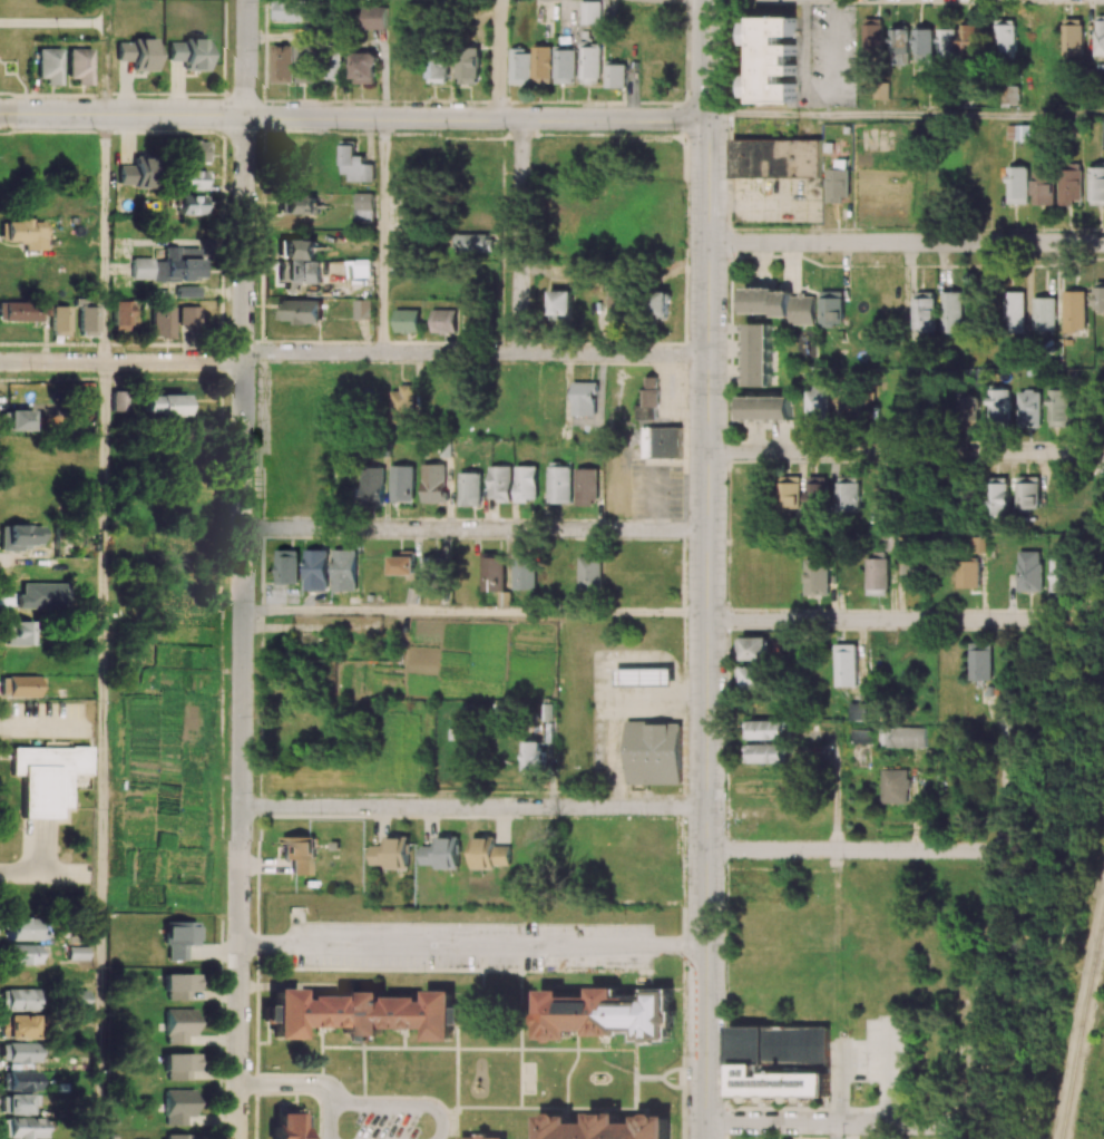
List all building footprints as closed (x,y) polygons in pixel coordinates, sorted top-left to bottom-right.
[(273,21),(309,20),(308,0),(283,0),(273,0),(273,21)] [(601,2),(581,1),(580,24),(600,24),(601,2)] [(386,29),(385,6),(362,6),(362,29),(386,29)] [(1103,55),(1103,16),(1095,16),(1096,56),(1103,55)] [(862,57),(882,57),(883,18),(863,17),(862,57)] [(747,18),(747,44),(754,45),(754,75),(747,75),(747,96),(756,96),(756,102),(795,103),(795,83),(779,83),(779,76),(795,76),(795,65),(789,65),(789,55),(795,55),(795,45),(779,45),(779,36),(795,36),(796,18),(747,18)] [(1063,57),(1083,57),(1083,19),(1063,19),(1063,57)] [(996,54),(1015,54),(1015,20),(996,20),(996,54)] [(960,57),(980,57),(980,24),(960,24),(960,57)] [(908,28),(890,29),(891,64),(909,63),(908,28)] [(934,29),(915,28),(914,64),(933,65),(934,29)] [(957,29),(939,29),(939,58),(957,58),(957,29)] [(155,40),(117,41),(117,62),(132,62),(132,71),(155,71),(155,40)] [(168,41),(168,62),(183,62),(183,71),(207,71),(206,41),(168,41)] [(273,83),(294,83),(293,45),(272,45),(273,83)] [(296,83),(314,83),(314,45),(295,46),(296,83)] [(532,84),(542,84),(542,78),(552,78),(553,47),(533,46),(532,84)] [(601,46),(581,46),(580,83),(600,84),(601,46)] [(448,83),(449,48),(427,47),(426,83),(448,83)] [(458,84),(479,83),(478,47),(457,48),(458,84)] [(342,83),(341,48),(328,49),(329,84),(342,83)] [(37,79),(45,79),(45,86),(61,86),(61,49),(37,49),(37,79)] [(68,78),(76,78),(76,86),(92,86),(92,49),(68,49),(68,78)] [(574,49),(554,49),(555,83),(575,83),(574,49)] [(510,84),(531,84),(531,50),(510,50),(510,84)] [(377,84),(377,52),(352,52),(352,83),(377,84)] [(625,65),(605,65),(605,87),(625,87),(625,65)] [(1020,104),(1019,86),(1001,86),(1002,105),(1020,104)] [(1031,125),(1007,125),(1007,140),(1030,140),(1031,125)] [(731,177),(822,177),(822,140),(732,139),(731,177)] [(208,141),(177,142),(178,163),(208,162),(208,141)] [(355,145),(341,145),(341,173),(348,173),(348,181),(374,181),(374,164),(364,164),(364,156),(355,156),(355,145)] [(118,166),(118,185),(132,185),(132,189),(150,189),(149,157),(133,158),(133,166),(118,166)] [(1059,206),(1082,206),(1083,165),(1060,165),(1059,206)] [(1028,204),(1029,167),(1008,166),(1007,204),(1028,204)] [(1090,167),(1090,205),(1103,205),(1103,167),(1090,167)] [(827,201),(849,201),(849,169),(827,169),(827,201)] [(207,190),(207,171),(178,170),(178,190),(207,190)] [(1054,205),(1053,170),(1032,171),(1033,205),(1054,205)] [(374,193),(355,193),(354,224),(373,224),(374,193)] [(206,196),(178,196),(178,215),(206,216),(206,196)] [(317,196),(278,196),(278,214),(317,215),(317,196)] [(3,221),(3,241),(23,241),(24,251),(45,250),(44,220),(3,221)] [(467,235),(467,252),(493,251),(493,235),(467,235)] [(316,259),(316,240),(279,240),(279,259),(316,259)] [(132,259),(131,280),(204,281),(204,258),(200,258),(200,248),(165,248),(164,259),(132,259)] [(320,261),(279,260),(279,282),(320,283),(320,261)] [(1103,310),(1103,282),(1095,282),(1094,310),(1103,310)] [(199,297),(199,287),(176,287),(177,298),(199,297)] [(744,314),(790,314),(790,324),(814,324),(815,295),(791,295),(792,289),(744,288),(744,314)] [(572,290),(549,290),(550,319),(572,319),(572,290)] [(653,291),(652,319),(669,319),(669,292),(653,291)] [(843,291),(821,291),(821,325),(843,324),(843,291)] [(941,333),(962,333),(962,291),(941,292),(941,333)] [(1085,291),(1063,291),(1063,331),(1085,331),(1085,291)] [(935,331),(936,292),(914,292),(913,331),(935,331)] [(1024,292),(1003,292),(1005,333),(1025,332),(1024,292)] [(1032,331),(1055,331),(1056,298),(1033,297),(1032,331)] [(322,324),(321,299),(279,300),(279,320),(294,320),(294,324),(322,324)] [(355,319),(372,319),(372,300),(355,300),(355,319)] [(49,301),(0,301),(0,321),(49,321),(49,301)] [(97,307),(84,307),(84,301),(78,301),(78,336),(96,336),(97,307)] [(133,301),(112,302),(112,332),(130,332),(130,315),(133,315),(133,301)] [(69,306),(51,306),(51,336),(69,336),(69,306)] [(179,325),(200,326),(201,307),(179,306),(179,325)] [(173,308),(151,307),(150,338),(173,338),(173,308)] [(419,333),(420,309),(396,309),(395,332),(419,333)] [(456,310),(432,309),(431,334),(456,334),(456,310)] [(769,386),(770,324),(746,324),(745,386),(769,386)] [(636,420),(657,420),(657,377),(642,377),(642,404),(636,404),(636,420)] [(596,416),(596,382),(573,382),(572,416),(596,416)] [(414,384),(400,384),(400,391),(391,391),(391,425),(414,425),(414,384)] [(807,426),(830,425),(830,387),(806,387),(807,426)] [(839,419),(859,418),(857,389),(837,390),(839,419)] [(1010,389),(988,389),(987,423),(1009,423),(1010,389)] [(1069,389),(1048,390),(1048,426),(1069,426),(1069,389)] [(1017,390),(1017,426),(1040,426),(1041,391),(1017,390)] [(124,391),(111,392),(112,412),(125,411),(124,391)] [(185,416),(185,395),(143,395),(143,416),(185,416)] [(958,395),(957,419),(977,419),(977,395),(958,395)] [(791,397),(741,397),(741,421),(791,420),(791,397)] [(0,417),(0,431),(30,431),(30,405),(15,405),(15,411),(0,411),(0,417)] [(681,427),(641,427),(641,457),(680,457),(681,427)] [(422,502),(445,502),(445,464),(422,463),(422,502)] [(414,465),(391,466),(391,501),(415,501),(414,465)] [(511,501),(511,466),(489,466),(489,501),(511,501)] [(537,499),(538,466),(516,466),(515,503),(528,503),(528,499),(537,499)] [(548,503),(571,504),(572,467),(549,466),(548,503)] [(383,505),(383,467),(361,467),(361,505),(383,505)] [(597,468),(576,468),(576,506),(597,506),(597,468)] [(460,506),(481,506),(481,473),(460,473),(460,506)] [(806,476),(807,517),(827,517),(825,476),(806,476)] [(800,509),(800,478),(779,478),(780,509),(800,509)] [(988,514),(1008,514),(1009,478),(988,478),(988,514)] [(1017,479),(1016,510),(1039,510),(1039,479),(1017,479)] [(837,513),(860,512),(859,482),(836,483),(837,513)] [(42,548),(42,525),(0,526),(0,549),(42,548)] [(897,553),(907,554),(908,538),(899,538),(897,553)] [(328,550),(305,549),(305,590),(327,591),(328,550)] [(332,590),(356,591),(356,550),(333,549),(332,590)] [(299,550),(277,550),(276,583),(298,584),(299,550)] [(1018,591),(1042,591),(1043,551),(1018,551),(1018,591)] [(866,559),(867,595),(888,595),(887,552),(875,552),(875,558),(866,559)] [(504,591),(505,555),(482,555),(482,591),(504,591)] [(390,574),(415,574),(415,556),(390,556),(390,574)] [(442,557),(422,556),(421,590),(441,590),(442,557)] [(603,557),(580,556),(579,588),(602,589),(603,557)] [(513,589),(536,589),(536,557),(513,557),(513,589)] [(806,559),(805,595),(829,595),(830,560),(806,559)] [(1052,593),(1074,592),(1073,559),(1051,560),(1052,593)] [(980,561),(957,561),(957,588),(980,588),(980,561)] [(903,564),(902,590),(919,590),(919,564),(903,564)] [(5,646),(32,646),(33,622),(5,622),(5,646)] [(768,638),(737,638),(737,660),(768,660),(768,638)] [(992,680),(991,643),(969,643),(970,680),(992,680)] [(835,686),(857,686),(857,645),(836,644),(835,686)] [(737,689),(766,690),(767,667),(738,666),(737,689)] [(672,687),(616,687),(616,668),(672,668),(672,687)] [(43,676),(0,677),(0,698),(37,697),(36,688),(43,688),(43,676)] [(865,703),(850,703),(849,719),(864,720),(865,703)] [(784,720),(746,721),(746,740),(784,739),(784,720)] [(681,783),(681,724),(647,724),(647,721),(626,721),(626,783),(681,783)] [(878,747),(925,748),(926,728),(879,727),(878,747)] [(870,744),(870,730),(852,729),(851,743),(870,744)] [(523,772),(543,773),(544,741),(524,741),(523,772)] [(785,762),(784,743),(745,744),(746,763),(785,762)] [(9,746),(91,746),(91,772),(74,772),(74,804),(60,804),(60,817),(40,817),(20,817),(20,775),(9,775),(9,746)] [(881,804),(908,803),(907,769),(881,769),(881,804)] [(310,875),(310,861),(314,860),(314,836),(283,837),(283,860),(291,860),(292,876),(310,875)] [(370,846),(370,867),(408,868),(409,837),(386,836),(385,846),(370,846)] [(459,867),(459,836),(436,836),(436,846),(420,846),(420,867),(459,867)] [(472,868),(511,867),(510,846),(495,846),(495,837),(472,837),(472,868)] [(6,940),(41,941),(41,930),(35,929),(35,919),(7,918),(6,940)] [(168,961),(186,961),(186,946),(196,946),(196,922),(164,922),(164,946),(168,946),(168,961)] [(6,944),(5,964),(40,965),(41,945),(6,944)] [(87,948),(68,947),(68,960),(87,961),(87,948)] [(189,1000),(189,991),(196,992),(196,974),(163,974),(163,992),(167,992),(167,1000),(189,1000)] [(271,987),(456,989),(456,1040),(271,1039),(271,987)] [(660,1039),(670,1039),(670,1025),(673,1022),(673,1016),(670,1013),(670,991),(647,990),(647,997),(617,996),(617,987),(592,987),(590,996),(563,996),(563,990),(539,990),(539,1012),(536,1016),(536,1021),(539,1025),(539,1039),(548,1039),(551,1042),(557,1042),(561,1039),(571,1039),(571,1031),(588,1031),(588,1035),(621,1035),(621,1031),(637,1031),(637,1039),(646,1039),(649,1043),(655,1043),(660,1039)] [(41,1009),(40,988),(0,990),(2,1011),(41,1009)] [(187,1045),(187,1036),(195,1036),(194,1009),(165,1010),(165,1045),(187,1045)] [(38,1040),(38,1016),(0,1015),(0,1039),(38,1040)] [(827,1026),(728,1027),(728,1066),(734,1066),(734,1096),(828,1095),(828,1073),(764,1073),(764,1058),(813,1058),(813,1063),(827,1063),(827,1026)] [(29,1064),(29,1062),(38,1062),(39,1043),(0,1042),(0,1063),(29,1064)] [(164,1081),(189,1080),(189,1071),(195,1071),(195,1054),(164,1055),(164,1081)] [(36,1072),(1,1073),(1,1092),(36,1092),(36,1072)] [(193,1090),(165,1090),(165,1126),(194,1125),(193,1090)] [(32,1115),(32,1095),(1,1095),(1,1115),(32,1115)] [(272,1110),(273,1138),(303,1138),(302,1109),(272,1110)] [(673,1114),(541,1114),(541,1138),(673,1138),(673,1114)]
